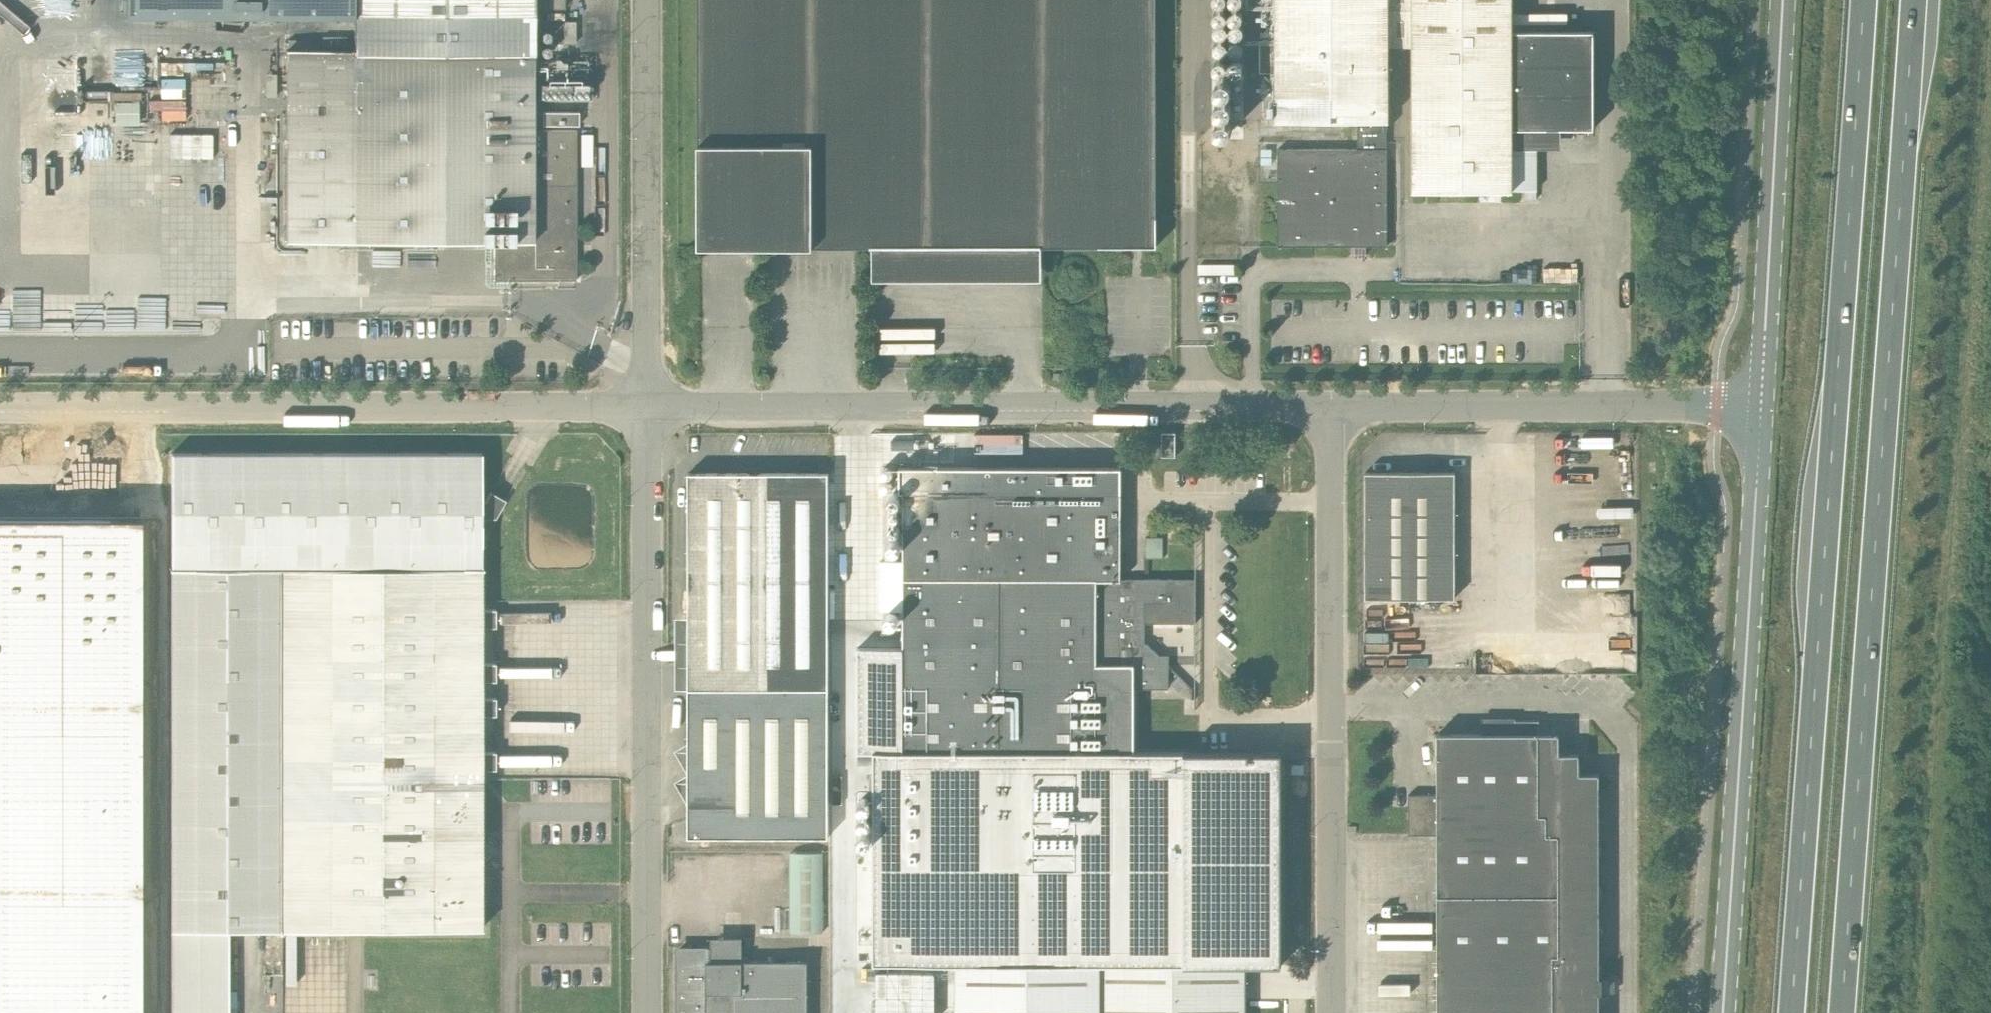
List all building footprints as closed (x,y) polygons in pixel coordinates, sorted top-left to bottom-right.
[(286,14),(354,14),(354,50),(286,49),(286,241),(355,241),(355,242),(494,242),(494,281),(557,280),(577,280),(577,254),(571,254),(571,242),(577,242),(577,130),(533,130),(533,0),(286,0),(286,14)] [(755,247),(1157,247),(1157,0),(699,0),(699,247),(755,247)] [(1276,120),(1358,120),(1358,149),(1278,149),(1278,247),(1352,247),(1352,255),(1366,255),(1366,247),(1387,247),(1387,120),(1389,120),(1388,46),(1413,46),(1413,191),(1512,191),(1512,190),(1538,189),(1537,149),(1514,149),(1515,128),(1561,129),(1594,129),(1594,31),(1513,31),(1513,0),(1276,0),(1276,120)] [(1217,14),(1217,19),(1220,22),(1224,23),(1228,21),(1231,17),(1231,13),(1228,9),(1223,8),(1219,10),(1217,14)] [(1235,14),(1236,19),(1239,22),(1243,23),(1247,22),(1250,18),(1250,13),(1247,9),(1242,8),(1238,10),(1235,14)] [(578,22),(566,22),(566,43),(578,44),(578,22)] [(1234,40),(1235,44),(1238,47),(1242,48),(1246,47),(1248,43),(1248,38),(1245,35),(1241,33),(1236,35),(1234,40)] [(1216,40),(1216,44),(1219,47),(1223,48),(1227,47),(1230,43),(1230,38),(1227,35),(1222,34),(1218,35),(1216,40)] [(167,83),(166,116),(193,116),(193,50),(166,50),(166,71),(175,71),(175,83),(167,83)] [(1216,59),(1216,63),(1219,66),(1223,67),(1227,66),(1230,62),(1230,57),(1227,54),(1222,52),(1218,54),(1216,59)] [(1233,58),(1234,63),(1237,66),(1241,67),(1245,65),(1248,62),(1247,57),(1244,53),(1240,52),(1235,54),(1233,58)] [(1235,84),(1236,89),(1239,92),(1243,92),(1247,91),(1250,87),(1250,83),(1247,79),(1242,78),(1238,80),(1235,84)] [(1217,85),(1218,90),(1221,93),(1225,94),(1229,92),(1231,88),(1231,84),(1228,80),(1224,79),(1219,81),(1217,85)] [(120,125),(143,124),(142,101),(119,102),(120,125)] [(1185,461),(1185,436),(1172,436),(1172,461),(1185,461)] [(230,930),(481,930),(481,603),(481,570),(481,524),(481,453),(172,453),(172,473),(171,570),(172,1012),(230,1012),(230,930)] [(1121,687),(1127,687),(1149,689),(1169,689),(1169,674),(1172,671),(1191,690),(1191,700),(1193,700),(1193,689),(1169,665),(1160,665),(1160,656),(1147,644),(1145,644),(1145,623),(1195,624),(1195,579),(1121,579),(1121,470),(904,470),(903,512),(902,678),(903,753),(1004,752),(1025,752),(1121,751),(1121,687)] [(709,836),(829,836),(829,473),(689,473),(689,742),(716,790),(688,805),(689,836),(709,836)] [(1455,599),(1455,473),(1365,473),(1365,598),(1455,599)] [(141,518),(0,518),(0,1012),(141,1012),(141,518)] [(1599,774),(1579,774),(1579,754),(1559,754),(1559,734),(1437,735),(1438,795),(1409,795),(1409,811),(1409,830),(1409,834),(1437,834),(1438,1012),(1599,1012),(1599,774)] [(1025,752),(1004,752),(1004,793),(1026,793),(1025,752)] [(1004,793),(903,793),(904,918),(1205,917),(1205,899),(1204,853),(1204,792),(1026,793),(1004,793)] [(826,850),(793,850),(794,931),(827,930),(826,850)] [(807,961),(706,961),(706,952),(676,952),(676,1012),(808,1012),(807,961)] [(953,966),(954,1012),(1245,1012),(1245,964),(1101,964),(1101,963),(953,966)]
